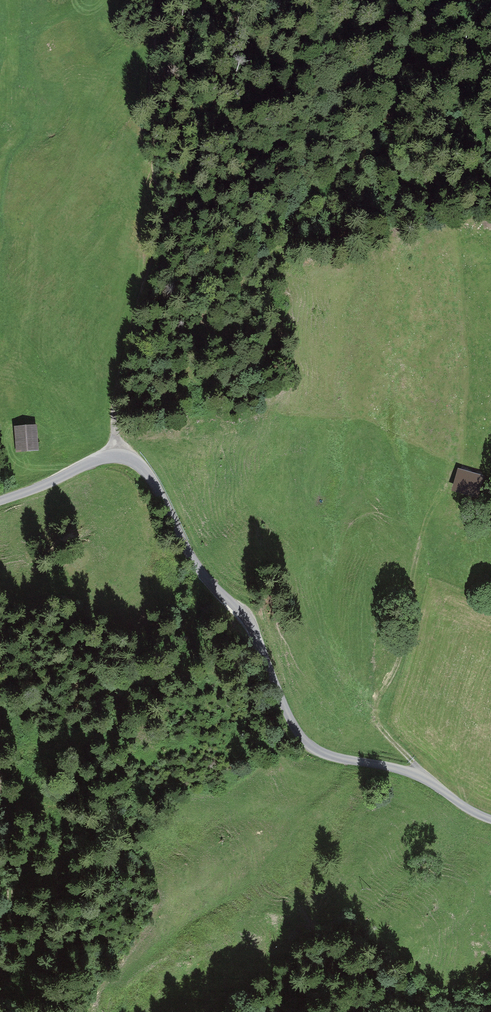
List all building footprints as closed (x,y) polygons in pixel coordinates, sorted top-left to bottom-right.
[(37,423),(14,425),(16,451),(39,450),(37,423)] [(483,474),(458,468),(452,491),(478,497),(483,474)]
